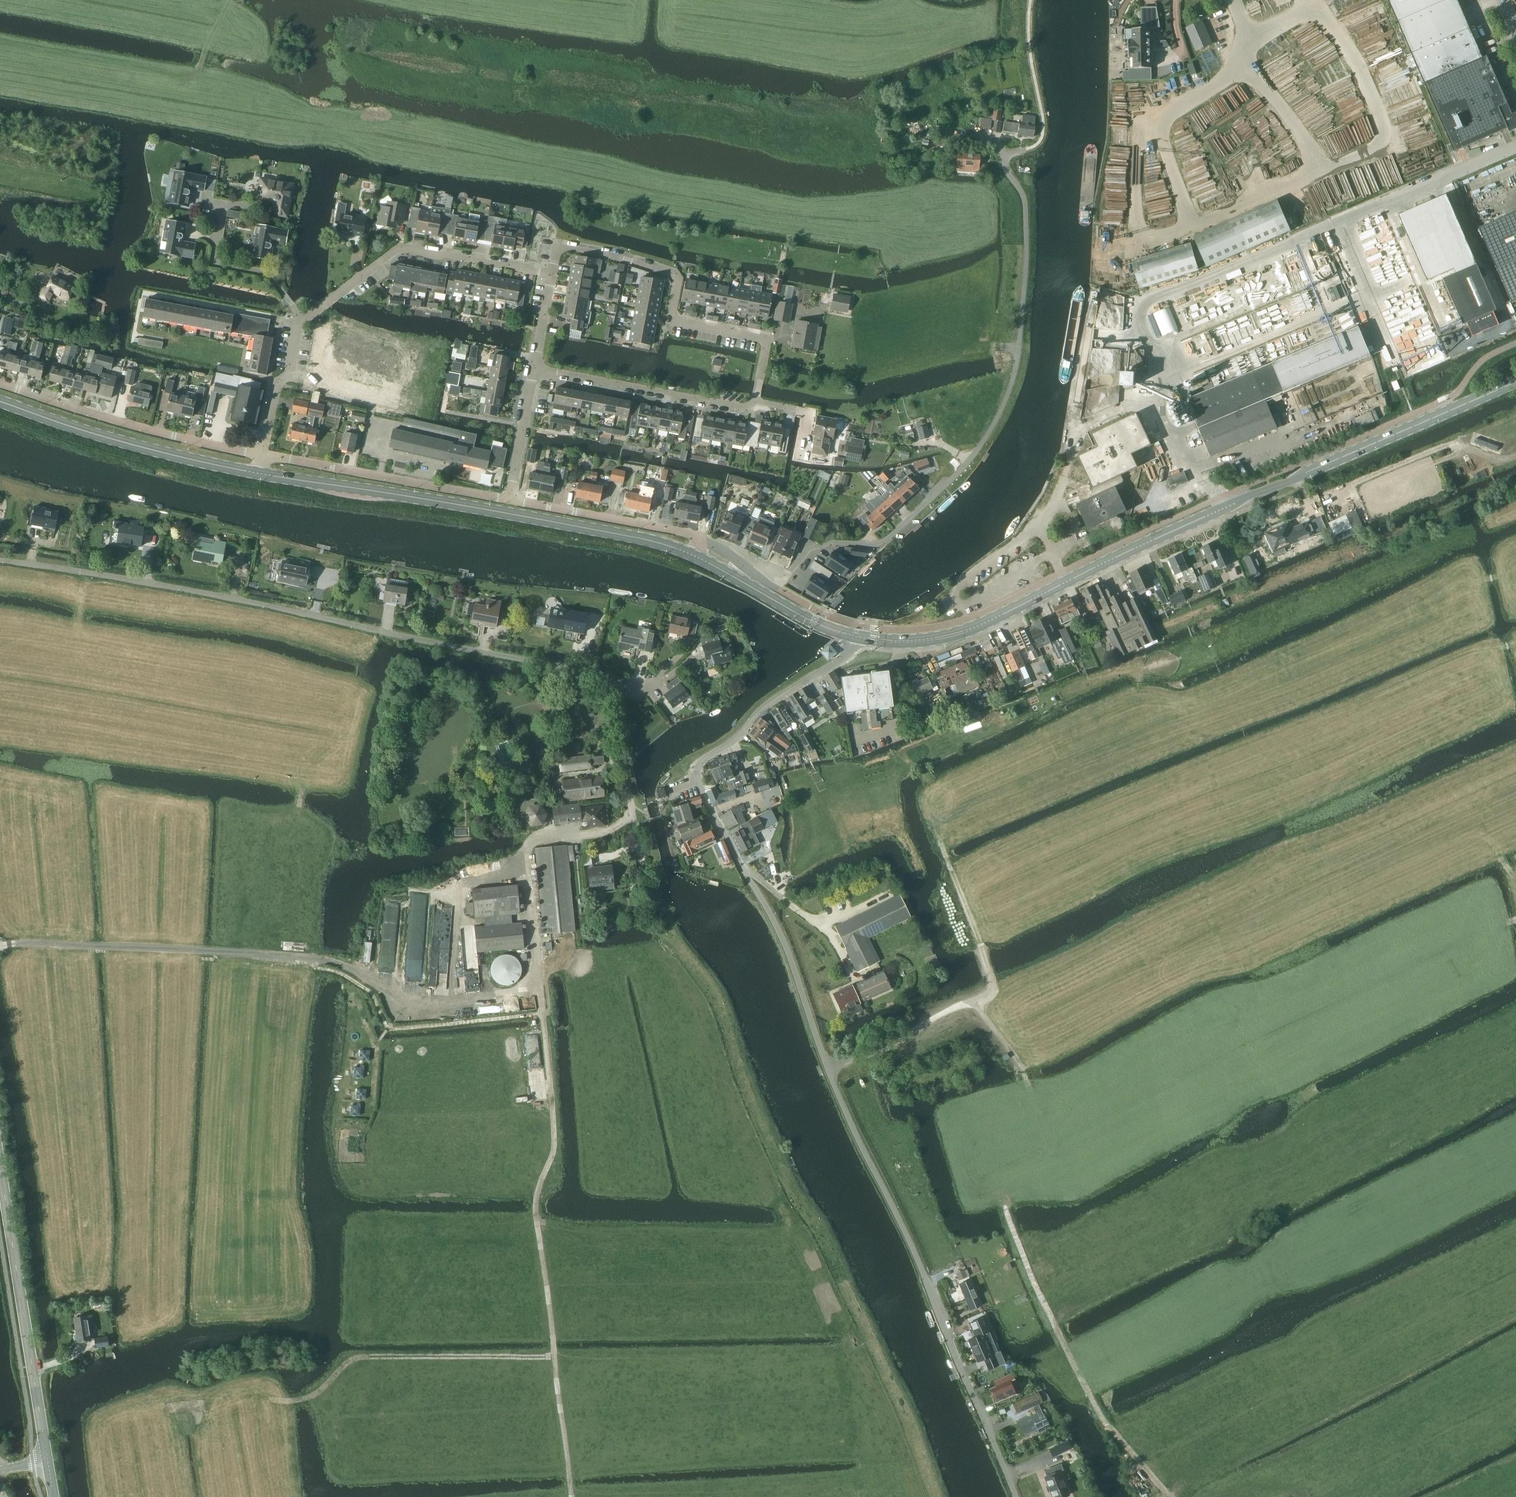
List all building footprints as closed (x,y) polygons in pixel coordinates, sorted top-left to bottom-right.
[(1449,0),(1389,0),(1399,22),(1449,0)] [(1470,29),(1458,0),(1449,0),(1399,22),(1412,54),(1470,29)] [(1197,51),(1212,44),(1202,23),(1188,29),(1197,51)] [(1126,69),(1152,68),(1151,29),(1125,30),(1126,69)] [(1425,83),(1483,58),(1470,29),(1412,54),(1425,83)] [(1513,114),(1488,56),(1483,58),(1425,83),(1455,152),(1509,129),(1510,132),(1515,130),(1515,113),(1513,114)] [(994,120),(993,132),(1000,133),(1002,121),(1000,121),(1001,117),(1002,110),(995,109),(994,120)] [(1034,125),(1035,116),(1023,115),(1022,123),(1004,121),(1003,131),(1018,133),(1018,135),(1034,137),(1035,125),(1034,125)] [(991,129),(992,116),(983,116),(982,128),(991,129)] [(980,155),(963,154),(963,155),(952,154),(951,167),(957,167),(957,171),(979,172),(980,155)] [(177,172),(171,202),(189,205),(191,196),(190,195),(191,194),(191,193),(191,192),(191,191),(190,190),(189,190),(190,187),(204,190),(206,178),(194,176),(177,172)] [(286,215),(292,186),(262,180),(261,186),(260,185),(258,186),(257,190),(258,192),(260,192),(259,198),(277,201),(275,213),(286,215)] [(1448,193),(1398,214),(1427,282),(1455,270),(1457,274),(1445,279),(1461,318),(1462,321),(1464,325),(1468,323),(1472,332),(1475,331),(1477,334),(1483,331),(1482,328),(1498,321),(1494,312),(1498,310),(1448,193)] [(1207,267),(1292,231),(1278,200),(1194,236),(1207,267)] [(382,207),(378,224),(390,227),(397,222),(399,222),(403,223),(406,205),(394,203),(388,202),(386,208),(382,207)] [(351,217),(344,215),(346,204),(339,203),(336,218),(341,219),(339,231),(363,236),(366,219),(359,218),(359,216),(351,215),(351,217)] [(431,212),(427,233),(438,235),(439,233),(447,234),(451,209),(448,208),(447,213),(442,212),(442,208),(432,206),(431,212)] [(427,233),(431,212),(421,210),(421,208),(412,207),(408,227),(416,228),(416,231),(427,233)] [(451,209),(447,234),(454,236),(454,238),(465,240),(469,219),(459,217),(459,215),(453,214),(454,210),(451,209)] [(1513,304),(1515,302),(1515,213),(1480,228),(1513,304)] [(469,219),(465,240),(476,242),(477,240),(485,241),(488,221),(480,219),(480,216),(470,214),(469,219)] [(488,221),(485,241),(492,243),(491,245),(503,247),(507,226),(496,224),(497,222),(492,222),(493,217),(489,216),(488,221)] [(180,242),(181,239),(182,239),(183,239),(183,238),(184,238),(184,237),(184,236),(184,235),(184,234),(186,225),(169,222),(163,251),(181,254),(192,257),(195,245),(180,242)] [(272,250),(271,249),(272,248),(272,247),(272,246),(272,245),(271,244),(270,244),(271,241),(285,243),(287,232),(276,229),(258,226),(252,255),(270,259),(272,250)] [(507,226),(503,247),(514,250),(514,247),(522,248),(523,245),(527,246),(530,232),(526,231),(526,228),(517,226),(517,228),(507,226)] [(1141,289),(1200,271),(1191,243),(1132,261),(1141,289)] [(573,264),(571,275),(593,279),(594,273),(600,274),(602,260),(601,260),(585,257),(578,256),(576,264),(573,264)] [(391,264),(389,279),(395,280),(393,290),(394,292),(401,293),(402,288),(407,265),(398,263),(397,265),(391,264)] [(407,265),(403,288),(410,289),(411,284),(412,284),(415,266),(407,265)] [(410,289),(410,290),(418,292),(419,286),(420,286),(423,268),(415,266),(412,284),(411,284),(410,289)] [(418,292),(426,294),(428,287),(431,269),(423,268),(420,286),(419,286),(418,292)] [(436,289),(440,271),(431,269),(428,287),(436,289)] [(464,294),(468,272),(457,270),(455,279),(449,278),(446,294),(453,295),(453,292),(464,294)] [(436,289),(435,293),(444,294),(444,290),(445,291),(448,273),(440,271),(436,289)] [(474,296),(478,274),(468,272),(464,294),(474,296)] [(617,272),(615,284),(622,285),(624,274),(617,272)] [(634,274),(628,273),(625,283),(632,284),(634,274)] [(478,274),(474,296),(480,297),(479,302),(484,303),(485,298),(489,276),(478,274)] [(591,290),(593,279),(571,275),(569,285),(591,290)] [(68,301),(69,300),(75,287),(55,276),(49,287),(46,285),(40,296),(50,302),(55,292),(61,295),(61,298),(65,300),(66,299),(68,301)] [(496,300),(500,278),(489,276),(485,298),(496,300)] [(641,288),(661,292),(663,281),(643,277),(641,288)] [(500,278),(496,300),(506,302),(510,280),(500,278)] [(775,279),(773,293),(780,294),(782,280),(775,279)] [(510,280),(506,302),(517,304),(517,305),(523,306),(526,291),(520,290),(521,282),(510,280)] [(694,302),(698,282),(687,280),(683,300),(694,302)] [(704,304),(708,284),(698,282),(694,302),(704,304)] [(715,306),(719,286),(708,284),(704,304),(715,306)] [(589,300),(591,290),(569,285),(567,296),(589,300)] [(751,292),(747,312),(757,314),(761,294),(762,287),(752,285),(751,292)] [(725,308),(729,288),(719,286),(715,306),(725,308)] [(606,287),(605,293),(614,294),(619,295),(620,289),(615,288),(606,287)] [(659,302),(661,292),(641,288),(639,299),(659,302)] [(736,310),(740,290),(729,288),(725,308),(736,310)] [(747,312),(751,292),(740,290),(736,310),(747,312)] [(772,296),(761,294),(757,314),(768,316),(772,296)] [(833,294),(830,310),(848,313),(851,297),(833,294)] [(587,311),(589,300),(567,296),(565,307),(587,311)] [(159,320),(163,302),(147,299),(143,317),(159,320)] [(657,313),(659,302),(639,299),(637,309),(657,313)] [(173,323),(176,304),(163,302),(159,320),(173,323)] [(778,302),(775,320),(789,322),(793,305),(791,304),(783,303),(778,302)] [(184,325),(188,307),(176,304),(173,323),(184,325)] [(198,328),(202,309),(188,307),(184,325),(198,328)] [(565,307),(563,318),(568,319),(568,320),(570,322),(573,323),(572,325),(571,329),(582,331),(583,327),(588,328),(589,322),(591,312),(587,311),(565,307)] [(212,330),(215,312),(202,309),(198,328),(212,330)] [(655,324),(657,313),(637,309),(635,320),(655,324)] [(231,332),(234,315),(215,312),(212,330),(231,334),(231,332)] [(247,335),(251,316),(234,313),(234,315),(231,332),(247,335)] [(252,351),(271,354),(274,338),(267,337),(270,320),(251,316),(247,335),(255,336),(252,351)] [(653,334),(655,324),(635,320),(633,330),(653,334)] [(812,350),(817,325),(798,321),(793,347),(812,350)] [(419,337),(350,323),(347,342),(351,343),(347,364),(352,365),(351,370),(349,385),(397,395),(401,375),(411,377),(419,337)] [(607,327),(605,337),(612,338),(614,328),(607,327)] [(651,345),(653,334),(633,330),(630,341),(651,345)] [(1339,336),(1273,363),(1286,392),(1351,365),(1339,336)] [(135,338),(134,342),(138,343),(138,344),(162,349),(163,342),(139,338),(135,338)] [(34,361),(39,342),(34,341),(29,360),(22,358),(18,372),(30,375),(34,361)] [(34,361),(30,375),(42,378),(46,364),(38,362),(40,357),(44,343),(39,342),(35,356),(34,361)] [(53,366),(49,380),(61,384),(65,369),(66,370),(68,363),(73,345),(67,344),(64,355),(62,361),(63,361),(63,363),(62,362),(60,368),(53,366)] [(65,369),(61,384),(72,387),(76,372),(72,371),(74,366),(71,365),(72,364),(73,358),(75,358),(78,347),(73,345),(68,363),(66,370),(65,369)] [(492,367),(508,370),(510,357),(507,357),(508,351),(496,349),(495,354),(490,354),(489,359),(493,360),(492,367)] [(1125,353),(1124,366),(1138,367),(1138,373),(1148,374),(1149,364),(1144,364),(1145,350),(1135,350),(1135,354),(1125,353)] [(267,375),(271,354),(252,351),(248,372),(267,375)] [(7,369),(10,355),(0,352),(0,367),(7,369)] [(92,363),(95,354),(91,352),(86,369),(84,375),(76,372),(72,387),(85,390),(92,363)] [(18,372),(22,358),(10,355),(7,369),(18,372)] [(97,393),(102,373),(104,367),(112,369),(114,359),(99,355),(96,364),(95,364),(92,363),(85,390),(97,393)] [(1278,428),(1266,400),(1277,396),(1286,392),(1273,363),(1187,400),(1188,401),(1177,406),(1181,416),(1192,411),(1211,456),(1278,428)] [(506,382),(508,370),(492,367),(490,379),(506,382)] [(128,369),(125,384),(134,385),(136,371),(128,369)] [(1120,383),(1133,384),(1134,370),(1121,370),(1120,383)] [(216,382),(214,391),(217,391),(217,392),(231,395),(236,397),(232,418),(257,424),(264,390),(260,390),(262,382),(252,380),(253,379),(234,374),(233,376),(217,372),(215,382),(216,382)] [(102,373),(97,393),(112,397),(117,377),(102,373)] [(179,414),(184,395),(172,393),(175,380),(168,379),(165,392),(171,394),(167,411),(179,414)] [(503,394),(506,382),(490,379),(487,392),(503,394)] [(153,387),(152,385),(138,382),(137,383),(136,387),(132,386),(129,401),(149,406),(153,387)] [(184,395),(179,414),(192,417),(196,399),(203,401),(206,388),(199,386),(197,393),(185,390),(184,395)] [(450,386),(448,395),(462,398),(463,392),(471,394),(472,389),(464,387),(457,386),(457,387),(450,386)] [(557,387),(554,404),(553,409),(565,411),(569,390),(557,387)] [(1123,387),(1121,399),(1146,401),(1147,390),(1123,387)] [(482,390),(480,397),(486,398),(485,404),(483,414),(497,416),(498,407),(499,407),(501,407),(503,394),(487,392),(482,390)] [(582,392),(569,390),(565,411),(571,412),(572,407),(579,408),(582,392)] [(591,411),(594,394),(582,392),(579,408),(591,411)] [(603,413),(606,397),(594,394),(591,411),(602,413),(603,413)] [(603,413),(602,413),(602,418),(608,419),(608,414),(615,415),(619,399),(606,397),(603,413)] [(307,415),(310,402),(295,399),(292,412),(307,415)] [(619,399),(615,415),(628,418),(631,402),(619,399)] [(307,421),(303,440),(315,443),(318,429),(313,428),(315,416),(322,418),(325,405),(311,402),(307,421)] [(646,427),(650,405),(641,403),(640,405),(635,404),(630,428),(637,429),(638,426),(646,427)] [(657,429),(661,407),(650,405),(646,427),(657,429)] [(668,431),(672,409),(661,407),(657,429),(668,431)] [(672,409),(668,431),(679,434),(678,438),(685,439),(687,431),(691,432),(694,416),(684,414),(684,412),(672,409)] [(364,421),(366,414),(353,411),(352,418),(364,421)] [(1375,421),(1371,412),(1357,418),(1361,427),(1375,421)] [(694,432),(693,441),(700,443),(701,437),(712,439),(716,418),(705,416),(704,419),(697,418),(694,432)] [(807,451),(806,460),(825,463),(826,455),(827,455),(830,437),(832,438),(834,428),(841,429),(842,428),(843,423),(842,422),(836,420),(833,419),(832,418),(829,417),(827,418),(818,416),(814,434),(816,435),(813,452),(807,451)] [(1097,488),(1096,490),(1095,490),(1094,490),(1093,490),(1093,491),(1093,492),(1093,493),(1094,493),(1094,494),(1093,498),(1094,500),(1082,506),(1091,525),(1112,515),(1114,520),(1113,520),(1112,524),(1114,529),(1119,531),(1123,529),(1125,524),(1123,519),(1118,518),(1116,513),(1124,509),(1115,491),(1118,489),(1122,480),(1120,479),(1121,476),(1120,474),(1136,466),(1130,453),(1150,444),(1137,416),(1096,435),(1102,448),(1083,457),(1097,488)] [(722,441),(726,420),(716,418),(712,439),(722,441)] [(303,440),(307,421),(300,419),(299,425),(293,424),(290,438),(303,440)] [(574,431),(576,426),(576,422),(564,419),(563,424),(575,426),(574,431)] [(733,443),(737,422),(726,420),(722,441),(733,443)] [(750,446),(755,422),(748,421),(747,424),(737,422),(733,443),(750,446)] [(769,443),(773,423),(762,421),(761,424),(755,422),(750,446),(758,448),(759,441),(769,443)] [(773,423),(769,443),(779,445),(778,452),(786,453),(790,429),(783,428),(784,425),(773,423)] [(345,432),(341,449),(354,452),(356,441),(360,442),(362,433),(358,432),(359,427),(354,426),(352,433),(345,432)] [(612,434),(613,429),(601,426),(600,430),(599,436),(600,431),(612,434)] [(917,428),(920,440),(928,438),(926,426),(917,428)] [(394,429),(390,447),(493,471),(493,466),(503,469),(507,449),(502,448),(503,443),(494,441),(493,446),(493,445),(491,451),(474,447),(477,434),(461,431),(460,436),(458,444),(394,429)] [(846,441),(844,451),(848,452),(846,459),(860,461),(861,455),(864,456),(865,452),(862,451),(864,445),(864,441),(852,438),(851,442),(846,441)] [(534,462),(537,449),(529,448),(526,461),(534,462)] [(835,456),(833,464),(833,465),(843,466),(844,458),(835,456)] [(927,458),(913,462),(913,463),(915,470),(918,470),(918,472),(930,469),(927,459),(927,458)] [(536,473),(531,472),(528,487),(540,490),(545,463),(539,461),(536,473)] [(551,464),(545,463),(540,490),(552,492),(555,477),(550,476),(551,471),(550,471),(551,464)] [(567,479),(570,467),(563,466),(560,478),(567,479)] [(617,482),(620,470),(613,469),(611,480),(617,482)] [(886,469),(878,476),(885,483),(893,476),(886,469)] [(620,470),(617,482),(623,483),(626,471),(620,470)] [(591,484),(588,500),(600,502),(603,486),(596,485),(595,485),(596,479),(597,479),(598,472),(594,472),(592,478),(591,478),(590,484),(591,484)] [(1171,486),(1188,479),(1185,472),(1168,479),(1171,486)] [(731,474),(729,482),(740,485),(747,485),(746,479),(731,474)] [(843,474),(840,486),(846,488),(849,476),(843,474)] [(919,489),(907,476),(895,487),(891,483),(888,485),(903,503),(919,489)] [(579,482),(576,497),(588,500),(591,484),(590,484),(579,482)] [(640,494),(637,509),(648,512),(652,496),(652,494),(653,492),(653,491),(653,488),(646,486),(647,482),(643,482),(641,488),(640,494)] [(885,483),(876,491),(880,495),(881,496),(885,501),(894,511),(903,503),(888,485),(885,483)] [(671,500),(674,489),(667,487),(665,499),(671,500)] [(628,491),(625,507),(637,509),(640,494),(636,493),(630,492),(628,491)] [(674,517),(686,519),(689,504),(691,492),(686,491),(685,497),(684,497),(683,503),(677,501),(674,517)] [(689,504),(686,519),(698,522),(701,506),(696,505),(697,499),(695,499),(697,494),(691,492),(689,504)] [(873,499),(869,502),(885,519),(894,511),(885,501),(881,496),(880,495),(874,500),(873,499)] [(713,509),(715,497),(709,496),(706,508),(713,509)] [(872,530),(885,519),(869,502),(865,506),(872,513),(868,517),(865,513),(859,518),(866,526),(867,525),(872,530)] [(56,529),(59,511),(47,509),(47,507),(36,505),(32,524),(56,529)] [(744,534),(751,517),(736,511),(735,515),(727,512),(721,528),(736,535),(738,531),(744,534)] [(1357,511),(1329,523),(1336,538),(1363,526),(1357,511)] [(751,517),(744,534),(751,536),(749,540),(765,546),(775,523),(759,516),(757,520),(751,517)] [(814,541),(823,523),(811,518),(803,536),(814,541)] [(114,521),(111,541),(141,546),(144,527),(142,526),(142,523),(129,521),(129,523),(116,521),(116,523),(114,523),(115,521),(114,521)] [(1315,536),(1310,523),(1291,531),(1288,525),(1268,534),(1276,553),(1315,536)] [(782,554),(791,532),(781,527),(775,539),(778,540),(773,550),(782,554)] [(791,532),(782,554),(790,558),(795,548),(797,549),(802,537),(791,532)] [(230,547),(230,543),(226,543),(226,542),(217,540),(216,541),(198,537),(195,550),(198,550),(196,558),(222,563),(225,546),(230,547)] [(1220,551),(1216,542),(1204,548),(1210,563),(1216,560),(1220,569),(1233,564),(1226,548),(1220,551)] [(852,548),(851,555),(864,556),(870,550),(852,548)] [(834,550),(825,564),(844,576),(853,562),(834,550)] [(245,551),(243,563),(253,565),(255,553),(245,551)] [(1244,559),(1252,575),(1252,577),(1263,571),(1263,570),(1255,553),(1244,559)] [(1182,554),(1169,560),(1176,575),(1182,572),(1185,578),(1189,576),(1191,582),(1198,580),(1192,567),(1189,568),(1182,554)] [(280,563),(278,571),(281,572),(280,580),(306,586),(310,568),(310,566),(308,565),(283,560),(283,564),(280,563)] [(815,561),(811,568),(828,580),(832,573),(815,561)] [(1205,565),(1203,561),(1194,565),(1196,569),(1205,565)] [(1140,593),(1154,586),(1146,567),(1131,573),(1132,576),(1126,579),(1132,593),(1139,590),(1140,593)] [(1205,592),(1217,586),(1211,572),(1199,578),(1205,592)] [(814,574),(805,588),(823,600),(832,586),(814,574)] [(405,604),(407,591),(409,581),(388,578),(387,584),(384,601),(405,604)] [(1095,586),(1083,591),(1094,615),(1101,611),(1110,630),(1106,632),(1119,657),(1122,656),(1122,657),(1145,646),(1146,648),(1159,642),(1148,619),(1138,597),(1134,599),(1123,604),(1118,595),(1112,598),(1104,582),(1095,587),(1095,586)] [(1164,605),(1169,603),(1162,588),(1155,591),(1164,605)] [(1183,590),(1169,596),(1173,606),(1186,600),(1183,590)] [(496,627),(501,601),(487,598),(486,605),(476,603),(473,620),(485,623),(485,625),(496,627)] [(1077,609),(1072,598),(1062,602),(1062,601),(1054,605),(1063,624),(1081,615),(1078,609),(1077,609)] [(551,610),(548,626),(583,633),(587,613),(577,611),(551,606),(551,610)] [(694,639),(698,624),(691,622),(691,619),(673,615),(669,632),(686,636),(686,637),(694,639)] [(1038,627),(1031,630),(1040,649),(1047,645),(1051,643),(1059,659),(1062,657),(1066,664),(1075,660),(1070,650),(1067,644),(1061,630),(1055,633),(1048,617),(1036,623),(1038,627)] [(712,630),(713,634),(729,628),(728,623),(719,627),(719,628),(712,630)] [(620,642),(618,648),(624,650),(626,649),(628,649),(629,648),(630,648),(630,647),(631,646),(631,645),(640,646),(639,649),(651,651),(655,630),(643,628),(643,627),(638,626),(638,629),(623,626),(620,642)] [(1066,628),(1061,630),(1067,644),(1073,642),(1066,628)] [(1038,657),(1032,643),(1025,629),(1015,633),(1022,649),(1026,648),(1029,653),(1030,652),(1033,660),(1038,657)] [(707,659),(706,659),(704,660),(707,670),(718,667),(717,663),(732,659),(728,645),(722,647),(720,641),(703,646),(707,659)] [(823,653),(829,659),(836,653),(830,646),(823,653)] [(1020,652),(1008,658),(1014,671),(1018,682),(1024,679),(1020,669),(1026,666),(1020,652)] [(946,700),(980,685),(968,659),(934,673),(946,700)] [(832,692),(840,687),(837,682),(839,680),(833,670),(822,677),(832,692)] [(857,711),(862,710),(862,713),(861,713),(862,723),(859,724),(860,730),(881,727),(880,721),(877,722),(875,709),(892,706),(887,671),(842,677),(847,712),(857,711)] [(674,707),(690,695),(681,682),(682,681),(678,677),(669,684),(672,689),(664,695),(674,707)] [(933,688),(928,677),(918,681),(917,679),(912,681),(912,683),(911,684),(917,698),(926,694),(925,692),(933,688)] [(788,698),(802,720),(804,724),(814,718),(811,714),(812,713),(807,706),(816,701),(806,686),(788,698)] [(827,692),(818,697),(829,714),(836,710),(840,716),(844,713),(843,706),(844,705),(839,698),(833,702),(827,692)] [(783,704),(771,711),(782,729),(790,740),(793,738),(787,729),(791,726),(790,724),(796,720),(791,714),(789,715),(783,704)] [(915,710),(921,707),(919,705),(910,708),(911,711),(912,711),(913,715),(917,714),(915,710)] [(761,717),(754,726),(771,739),(784,747),(783,749),(784,756),(797,752),(795,746),(791,742),(778,733),(777,734),(775,733),(777,730),(761,717)] [(754,726),(749,733),(765,746),(778,756),(779,757),(784,756),(783,749),(784,747),(771,739),(754,726)] [(509,737),(516,740),(520,732),(513,728),(509,737)] [(807,732),(799,736),(808,754),(809,753),(812,760),(819,757),(816,750),(807,732)] [(736,754),(719,759),(726,780),(729,790),(735,788),(735,787),(736,786),(749,782),(751,781),(748,769),(739,773),(740,776),(737,778),(736,776),(732,763),(738,761),(736,754)] [(561,771),(591,767),(590,755),(560,759),(561,771)] [(716,783),(726,780),(719,759),(709,763),(713,776),(714,776),(716,783)] [(770,776),(775,774),(774,768),(770,766),(767,767),(770,776)] [(565,801),(605,796),(603,776),(562,781),(565,801)] [(775,776),(752,784),(755,794),(778,786),(775,776)] [(735,788),(729,790),(719,794),(716,787),(707,790),(713,806),(746,794),(743,785),(735,788)] [(664,788),(657,790),(659,798),(667,796),(664,788)] [(691,803),(688,803),(690,810),(702,807),(701,803),(702,802),(700,796),(690,799),(691,803)] [(580,803),(553,807),(555,825),(583,821),(583,820),(587,820),(588,827),(606,825),(604,805),(586,807),(581,808),(580,803)] [(678,825),(693,820),(688,803),(673,808),(678,825)] [(739,824),(746,821),(742,811),(746,809),(743,804),(731,808),(739,824)] [(728,828),(738,823),(731,810),(721,816),(728,828)] [(758,817),(740,825),(742,828),(748,825),(751,832),(754,831),(755,833),(755,834),(764,829),(758,817)] [(703,832),(698,819),(678,826),(683,841),(706,833),(705,831),(703,832)] [(754,831),(751,832),(748,825),(742,828),(733,832),(743,851),(760,843),(755,834),(755,833),(754,831)] [(688,855),(704,848),(703,845),(715,840),(711,831),(683,844),(688,855)] [(725,864),(732,860),(724,840),(718,843),(726,861),(724,862),(725,864)] [(567,844),(536,847),(543,923),(540,923),(540,927),(541,934),(544,934),(575,931),(573,917),(567,844)] [(584,865),(594,864),(593,854),(583,855),(584,865)] [(612,866),(588,869),(591,886),(606,884),(607,889),(614,888),(614,883),(612,866)] [(518,884),(473,888),(474,901),(475,913),(475,917),(483,916),(510,913),(521,912),(518,884)] [(858,971),(879,960),(868,938),(911,917),(900,896),(837,927),(858,971)] [(484,926),(476,927),(478,952),(525,948),(525,946),(522,922),(511,923),(503,924),(501,924),(490,925),(484,926)] [(366,942),(364,962),(370,962),(372,943),(366,942)] [(508,954),(505,954),(501,955),(498,956),(496,957),(493,960),(491,963),(490,966),(490,969),(489,972),(490,975),(491,978),(493,980),(495,983),(498,985),(500,986),(504,987),(507,987),(511,987),(514,985),(516,984),(519,981),(521,979),(522,976),(523,973),(523,969),(522,966),(521,963),(520,961),(517,958),(515,956),(512,955),(508,954)] [(853,984),(833,993),(841,1011),(843,1010),(844,1009),(848,1017),(863,1010),(860,1004),(892,989),(885,972),(854,986),(853,984)] [(369,1060),(370,1051),(361,1050),(360,1059),(369,1060)] [(363,1077),(364,1065),(361,1065),(361,1068),(355,1067),(354,1076),(363,1077)] [(366,1090),(358,1089),(357,1098),(366,1098),(366,1090)] [(357,1106),(352,1105),(351,1114),(360,1115),(361,1103),(358,1103),(357,1106)] [(960,1284),(968,1301),(978,1297),(970,1279),(960,1284)] [(78,1341),(92,1339),(90,1326),(95,1326),(93,1315),(74,1318),(78,1341)] [(976,1336),(968,1339),(973,1351),(988,1344),(984,1335),(986,1335),(983,1328),(990,1326),(986,1317),(969,1322),(976,1336)] [(97,1348),(110,1346),(108,1336),(95,1338),(97,1348)] [(988,1344),(973,1351),(978,1362),(985,1359),(988,1369),(999,1365),(994,1354),(998,1352),(994,1342),(988,1344)] [(1000,1385),(991,1389),(997,1401),(1016,1393),(1010,1381),(1015,1379),(1012,1373),(997,1379),(1000,1385)] [(1039,1392),(1013,1403),(1017,1413),(1043,1403),(1039,1392)] [(1043,1410),(1023,1419),(1030,1433),(1038,1429),(1039,1432),(1045,1429),(1050,1427),(1043,1410)] [(1068,1440),(1049,1449),(1053,1457),(1072,1449),(1068,1440)] [(1045,1476),(1053,1496),(1064,1496),(1069,1495),(1059,1471),(1063,1469),(1061,1464),(1053,1467),(1055,1472),(1045,1476)]
